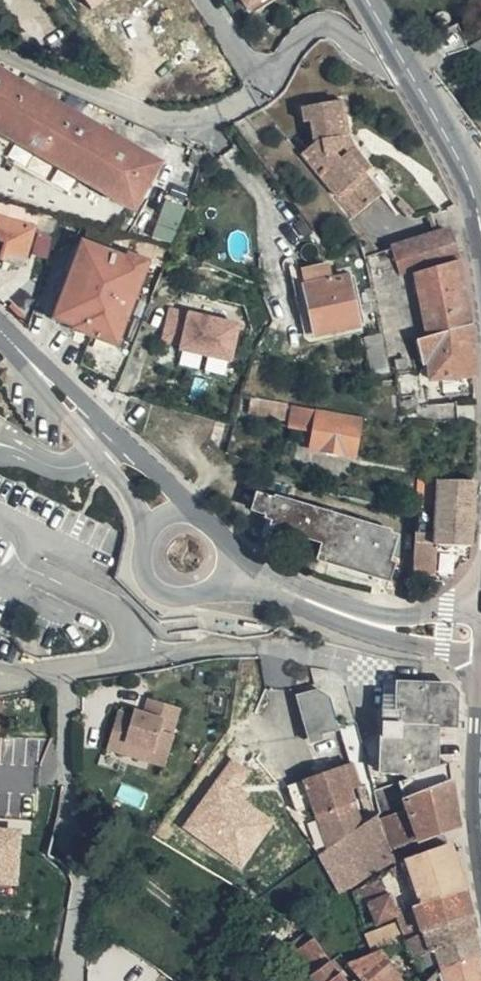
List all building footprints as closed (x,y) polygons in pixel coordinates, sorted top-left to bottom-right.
[(0,85),(0,144),(132,218),(157,173),(0,85)] [(312,122),(312,130),(321,139),(338,155),(353,172),(380,209),(385,205),(371,182),(377,178),(362,156),(356,161),(350,153),(348,145),(355,141),(347,105),(305,105),(305,121),(312,122)] [(312,130),(312,149),(319,155),(327,162),(339,175),(346,183),(363,210),(369,217),(380,209),(353,172),(338,155),(321,139),(312,130)] [(358,150),(355,141),(348,145),(350,153),(356,161),(362,156),(358,150)] [(319,155),(312,149),(312,154),(309,156),(355,226),(369,217),(363,210),(346,183),(339,175),(327,162),(319,155)] [(6,271),(7,262),(26,266),(34,236),(29,235),(32,221),(31,221),(0,214),(0,269),(6,271)] [(471,246),(464,222),(440,227),(404,235),(411,262),(471,246)] [(174,255),(136,245),(88,233),(83,247),(126,264),(128,260),(148,268),(165,274),(174,255)] [(404,235),(391,240),(403,285),(415,330),(426,328),(453,322),(470,317),(480,316),(480,303),(473,250),(412,264),(411,262),(404,235)] [(116,347),(148,268),(128,260),(126,264),(83,248),(56,319),(75,327),(74,331),(116,347)] [(311,297),(337,290),(333,274),(306,281),(311,297)] [(315,346),(324,344),(311,297),(306,281),(298,283),(315,346)] [(354,285),(337,290),(311,297),(324,344),(367,332),(354,285)] [(250,317),(182,297),(173,329),(191,334),(190,339),(239,353),(250,317)] [(426,328),(431,349),(440,349),(442,367),(480,365),(480,316),(470,317),(453,322),(426,328)] [(394,378),(385,340),(366,344),(374,379),(394,378)] [(264,348),(259,364),(266,365),(271,349),(264,348)] [(440,412),(466,412),(464,393),(431,394),(433,412),(439,412),(440,412)] [(252,397),(251,413),(289,416),(290,400),(252,397)] [(356,462),(360,426),(318,420),(313,453),(356,462)] [(422,466),(419,497),(440,499),(442,469),(422,466)] [(434,568),(443,568),(447,569),(455,564),(462,559),(468,549),(469,538),(479,538),(480,526),(480,471),(448,469),(446,500),(440,499),(419,497),(420,536),(419,566),(434,568)] [(260,518),(275,523),(284,526),(281,535),(336,553),(333,567),(387,584),(398,544),(293,512),(299,495),(278,488),(273,506),(264,503),(260,518)] [(417,770),(443,758),(445,718),(462,718),(466,685),(411,680),(409,702),(395,701),(389,766),(409,765),(417,770)] [(170,709),(182,712),(188,696),(156,686),(152,701),(140,697),(138,703),(123,698),(115,721),(129,725),(127,731),(156,740),(152,751),(170,757),(182,723),(178,722),(168,719),(170,709)] [(322,688),(298,695),(311,740),(322,737),(320,730),(339,724),(330,693),(322,688)] [(178,722),(182,712),(170,709),(168,719),(178,722)] [(129,725),(115,721),(110,739),(152,751),(156,740),(127,731),(129,725)] [(457,752),(443,758),(417,770),(407,774),(416,807),(416,808),(427,839),(463,824),(466,816),(457,752)] [(234,757),(187,825),(243,865),(275,820),(244,799),(250,791),(240,785),(251,769),(234,757)] [(355,763),(346,766),(352,787),(361,785),(355,763)] [(306,777),(313,803),(317,815),(357,804),(352,787),(346,766),(306,777)] [(291,782),(299,808),(313,803),(306,777),(291,782)] [(416,807),(388,819),(399,849),(427,839),(416,808),(416,807)] [(386,811),(355,826),(373,875),(404,864),(399,849),(388,819),(386,811)] [(0,825),(0,883),(21,884),(25,826),(0,825)] [(480,910),(480,909),(476,884),(456,838),(414,854),(415,860),(404,864),(373,875),(361,883),(370,899),(363,904),(365,910),(361,913),(367,921),(381,916),(385,920),(405,910),(408,916),(359,934),(367,951),(382,948),(408,942),(417,938),(480,910)] [(480,910),(417,938),(431,965),(445,956),(480,934),(480,910)] [(322,933),(303,946),(325,980),(370,980),(356,963),(348,969),(330,944),(331,944),(322,933)] [(363,953),(367,951),(359,934),(331,944),(345,959),(356,955),(363,953)] [(480,953),(480,934),(445,956),(447,965),(448,967),(463,960),(480,953)] [(401,979),(382,948),(367,951),(363,953),(356,955),(378,980),(396,980),(401,979)] [(463,960),(448,967),(436,978),(437,980),(480,980),(480,953),(463,960)] [(436,978),(448,967),(447,965),(434,977),(435,980),(437,980),(436,978)]
